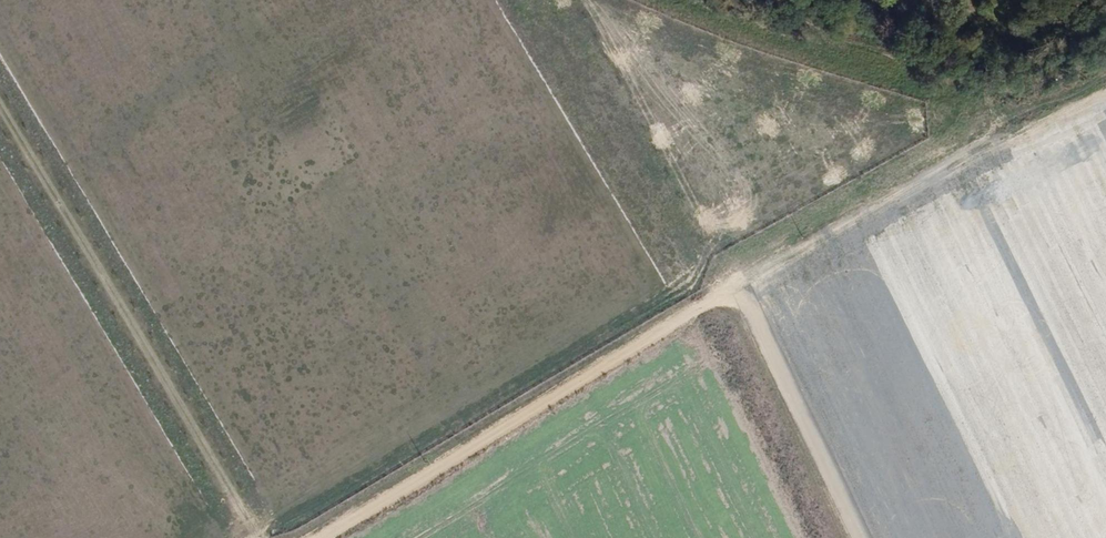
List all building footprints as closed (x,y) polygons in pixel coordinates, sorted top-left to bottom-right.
[(10,7),(7,0),(0,0),(0,12),(10,7)] [(50,12),(64,3),(62,0),(42,0),(50,12)] [(54,48),(63,42),(59,36),(50,41),(54,48)] [(365,57),(347,68),(350,74),(369,63),(365,57)] [(2,196),(9,192),(0,175),(0,192),(2,196)] [(243,204),(238,207),(246,219),(251,215),(243,204)] [(183,222),(177,227),(185,236),(191,232),(183,222)] [(209,265),(223,254),(214,242),(200,254),(209,265)] [(16,251),(21,270),(28,268),(23,249),(16,251)] [(29,287),(34,300),(50,294),(45,281),(29,287)] [(123,312),(108,320),(111,327),(127,318),(123,312)] [(346,340),(357,336),(355,330),(343,334),(346,340)] [(110,335),(116,348),(122,345),(116,333),(110,335)] [(0,338),(0,355),(14,355),(13,338),(0,338)] [(325,347),(308,356),(311,362),(328,353),(325,347)] [(203,355),(187,360),(192,374),(207,369),(203,355)] [(27,367),(6,372),(8,380),(29,375),(27,367)] [(222,388),(228,402),(234,399),(228,385),(222,388)] [(172,401),(177,415),(187,411),(182,397),(172,401)] [(187,445),(202,437),(195,424),(180,432),(187,445)] [(240,442),(246,441),(245,428),(238,429),(240,442)] [(217,445),(226,459),(239,451),(229,437),(217,445)]
